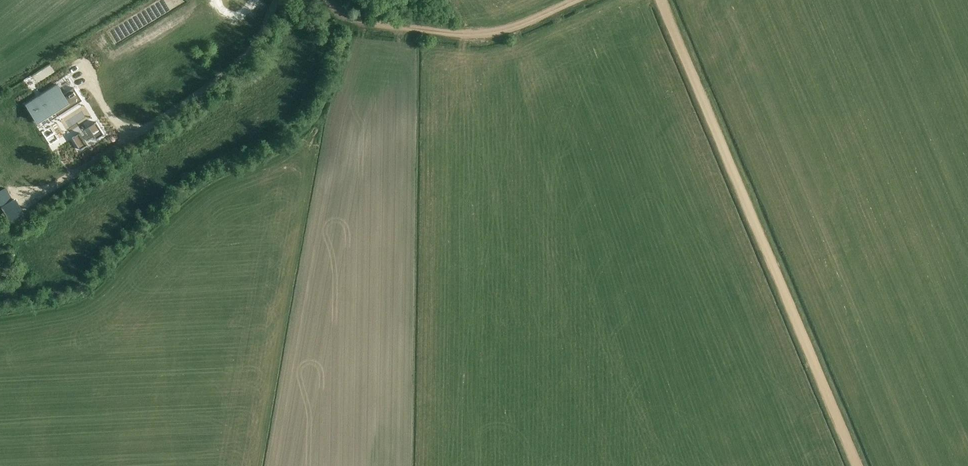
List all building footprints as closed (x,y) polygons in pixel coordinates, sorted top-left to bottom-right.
[(74,87),(63,94),(57,84),(26,104),(37,121),(54,110),(59,117),(60,117),(59,115),(82,100),(74,87)] [(97,139),(104,134),(96,122),(89,127),(97,139)] [(80,149),(87,145),(80,133),(73,138),(80,149)] [(16,199),(1,207),(9,222),(23,215),(24,214),(23,212),(21,209),(17,201),(16,199)]
